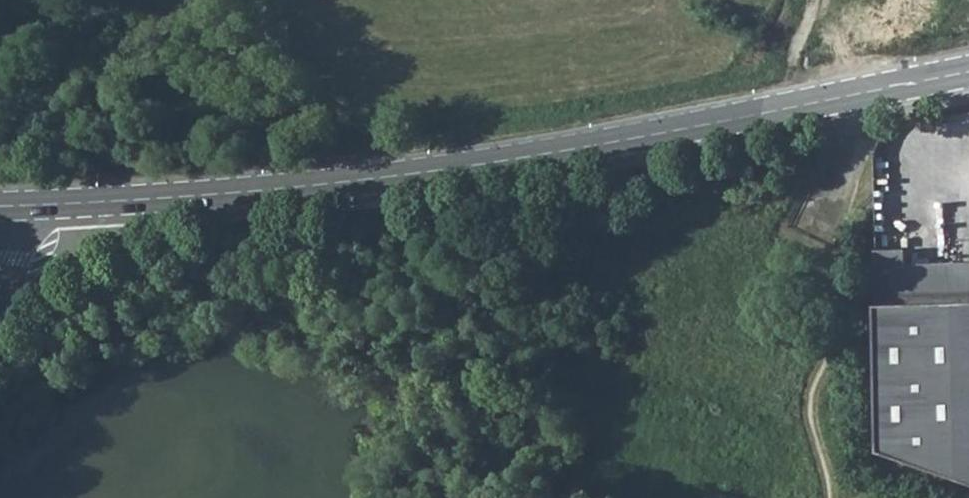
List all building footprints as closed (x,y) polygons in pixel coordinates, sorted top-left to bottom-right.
[(886,303),(891,453),(968,481),(968,301),(886,303)]
